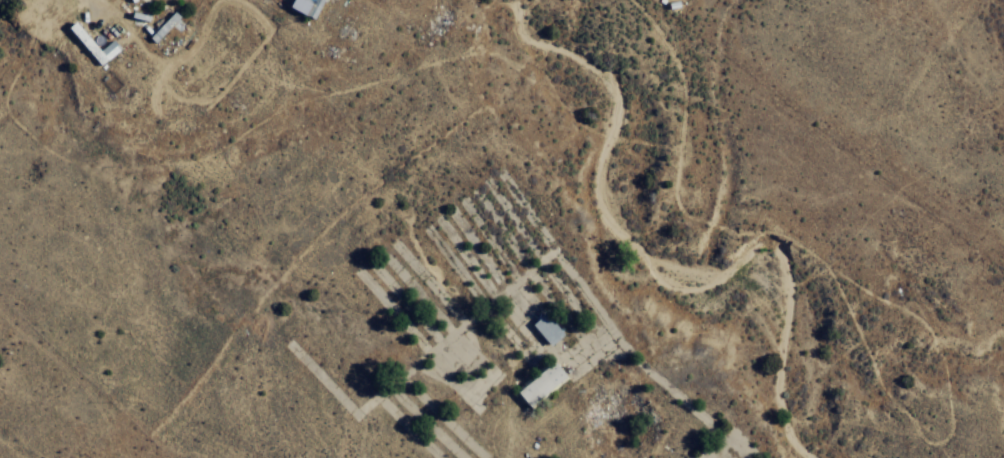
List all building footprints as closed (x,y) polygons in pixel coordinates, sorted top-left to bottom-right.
[(313,19),(322,0),(312,0),(311,3),(305,0),(288,0),(285,7),(313,19)] [(172,25),(178,31),(185,25),(172,12),(145,36),(152,43),(172,25)] [(97,51),(73,19),(65,26),(96,67),(118,50),(110,40),(97,51)] [(528,324),(547,344),(561,331),(542,311),(528,324)] [(526,406),(552,383),(556,387),(566,378),(550,359),(513,392),(526,406)]
